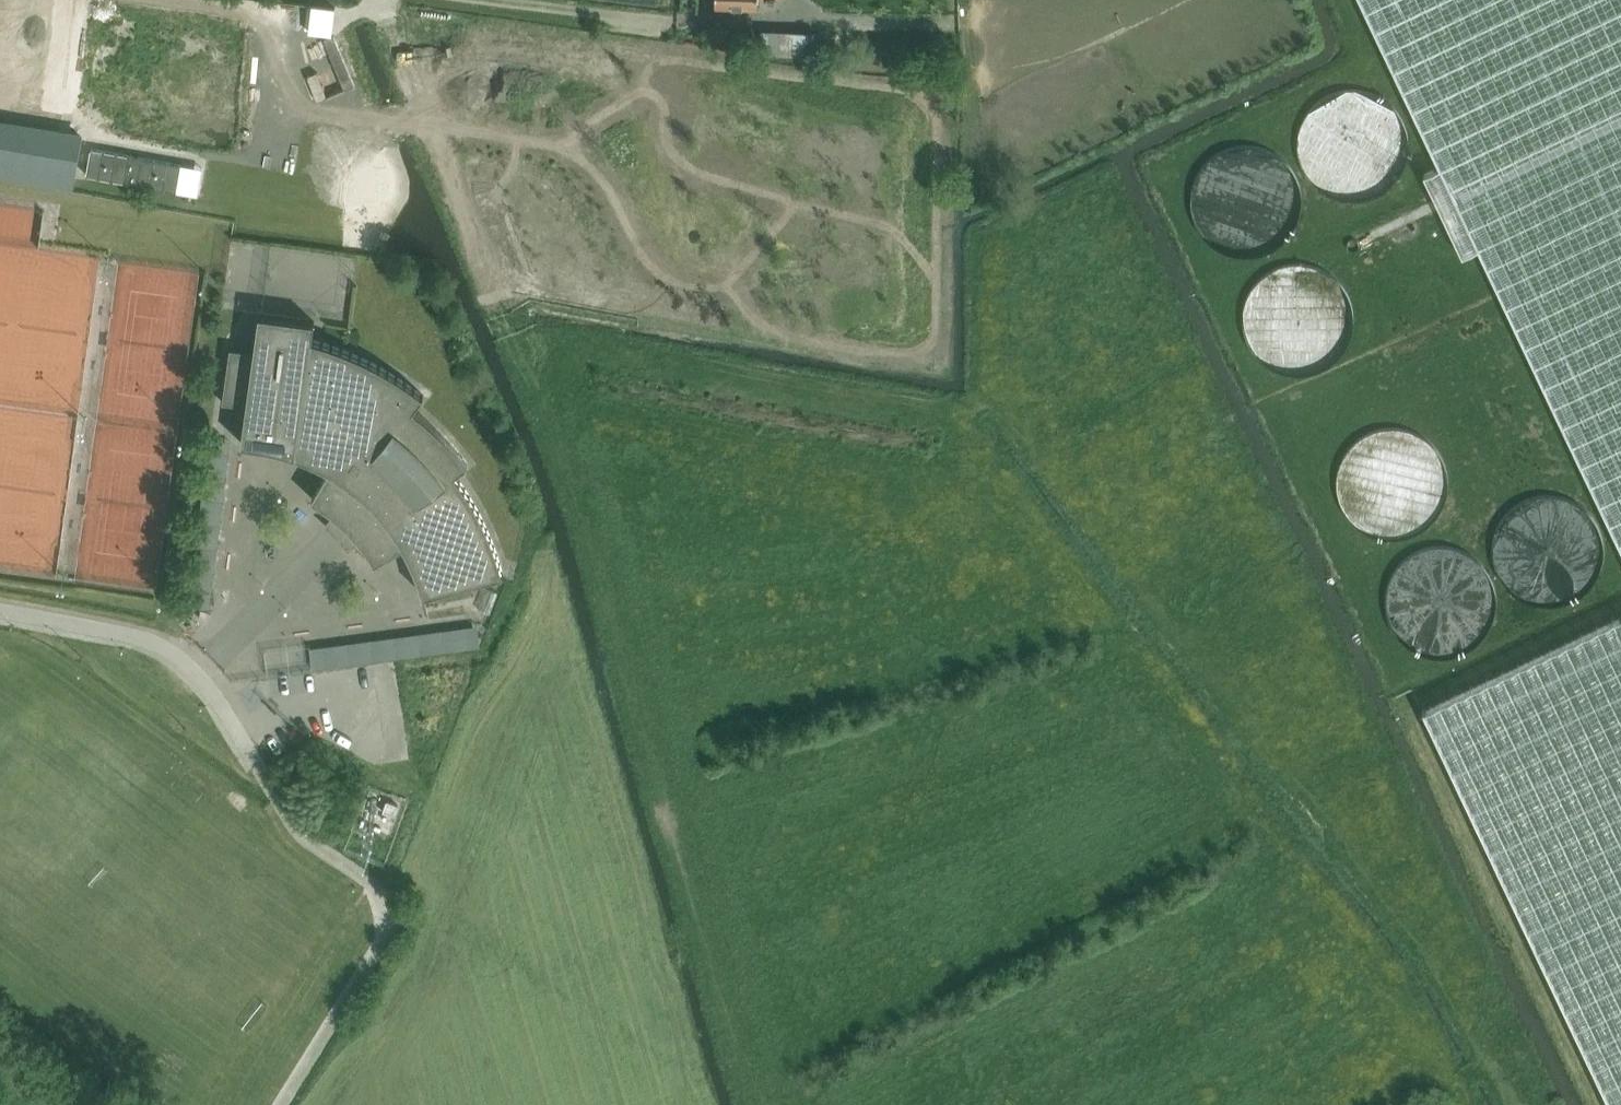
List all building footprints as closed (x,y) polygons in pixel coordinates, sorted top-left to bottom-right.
[(715,6),(757,8),(758,0),(715,0),(715,6)] [(1439,167),(1423,174),(1462,255),(1478,248),(1620,550),(1620,0),(1360,0),(1439,167)] [(9,84),(10,26),(0,26),(0,84),(9,84)] [(116,28),(109,73),(157,81),(153,104),(134,101),(130,127),(173,134),(177,108),(172,107),(176,84),(201,88),(209,43),(116,28)] [(828,41),(815,41),(815,32),(762,30),(762,54),(814,56),(814,55),(828,56),(828,41)] [(1306,183),(1316,193),(1331,201),(1347,204),(1364,202),(1379,195),(1391,184),(1400,169),(1403,153),(1402,138),(1397,124),(1388,112),(1376,102),(1362,97),(1347,95),(1332,98),(1318,105),(1307,115),(1299,127),(1295,141),(1294,156),(1298,170),(1306,183)] [(0,122),(0,174),(72,186),(80,136),(0,122)] [(1216,255),(1231,260),(1248,260),(1265,255),(1279,245),(1290,232),(1296,216),(1297,199),(1294,182),(1285,168),(1273,156),(1259,149),(1243,146),(1226,147),(1211,153),(1198,163),(1189,176),(1184,191),(1182,206),(1185,221),(1192,235),(1203,247),(1216,255)] [(178,190),(182,164),(91,148),(87,174),(178,190)] [(1257,364),(1271,372),(1287,376),(1303,376),(1318,370),(1332,361),(1342,348),(1348,333),(1350,317),(1346,300),(1338,285),(1326,273),(1311,266),(1294,263),(1277,265),(1262,272),(1250,282),(1241,294),(1237,309),(1236,324),(1239,340),(1247,353),(1257,364)] [(311,339),(312,339),(314,321),(259,314),(254,352),(230,348),(222,402),(246,406),(241,443),(259,446),(277,450),(295,455),(311,339)] [(311,339),(295,455),(312,462),(328,470),(311,499),(323,506),(335,515),(330,521),(342,531),(352,543),(358,538),(366,550),(374,562),(403,546),(414,569),(422,594),(502,573),(494,546),(483,521),(470,496),(454,473),(467,463),(451,443),(432,425),(413,408),(423,395),(397,377),(370,361),(341,349),(312,339),(311,339)] [(171,440),(173,384),(129,382),(128,414),(145,414),(144,439),(171,440)] [(1346,512),(1355,524),(1369,533),(1384,538),(1400,538),(1415,533),(1428,524),(1438,512),(1445,497),(1446,482),(1443,468),(1437,454),(1427,443),(1414,435),(1400,431),(1385,431),(1371,435),(1357,443),(1347,454),(1340,468),(1338,483),(1340,498),(1346,512)] [(1535,608),(1552,609),(1567,604),(1581,596),(1591,583),(1598,569),(1600,553),(1597,537),(1591,523),(1581,512),(1568,504),(1553,499),(1538,499),(1523,502),(1510,510),(1499,521),(1492,534),(1489,550),(1490,566),(1496,581),(1506,594),(1520,604),(1535,608)] [(1438,660),(1456,657),(1469,651),(1481,641),(1490,628),(1495,614),(1496,599),(1493,584),(1486,570),(1475,558),(1461,550),(1445,545),(1429,545),(1413,550),(1400,559),(1389,572),(1382,588),(1380,605),(1384,622),(1393,638),(1405,650),(1421,657),(1438,660)] [(208,613),(201,611),(199,617),(206,620),(208,613)] [(1423,711),(1610,1104),(1620,1104),(1620,617),(1423,711)] [(388,802),(384,813),(396,817),(400,806),(388,802)]
